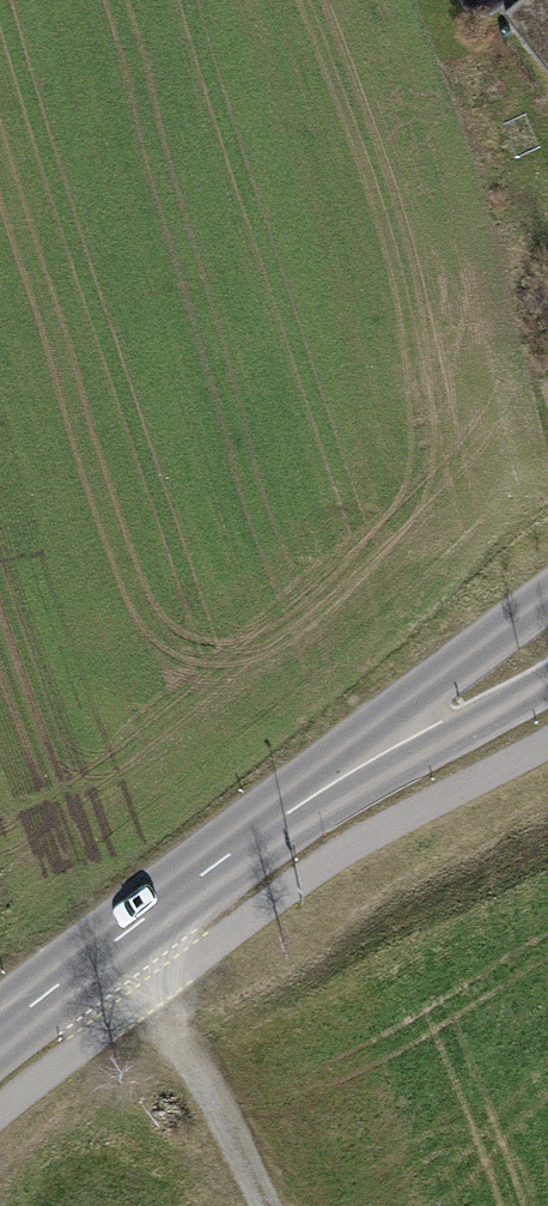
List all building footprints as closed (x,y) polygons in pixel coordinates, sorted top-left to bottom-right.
[(507,20),(547,72),(547,0),(532,0),(507,20)]
